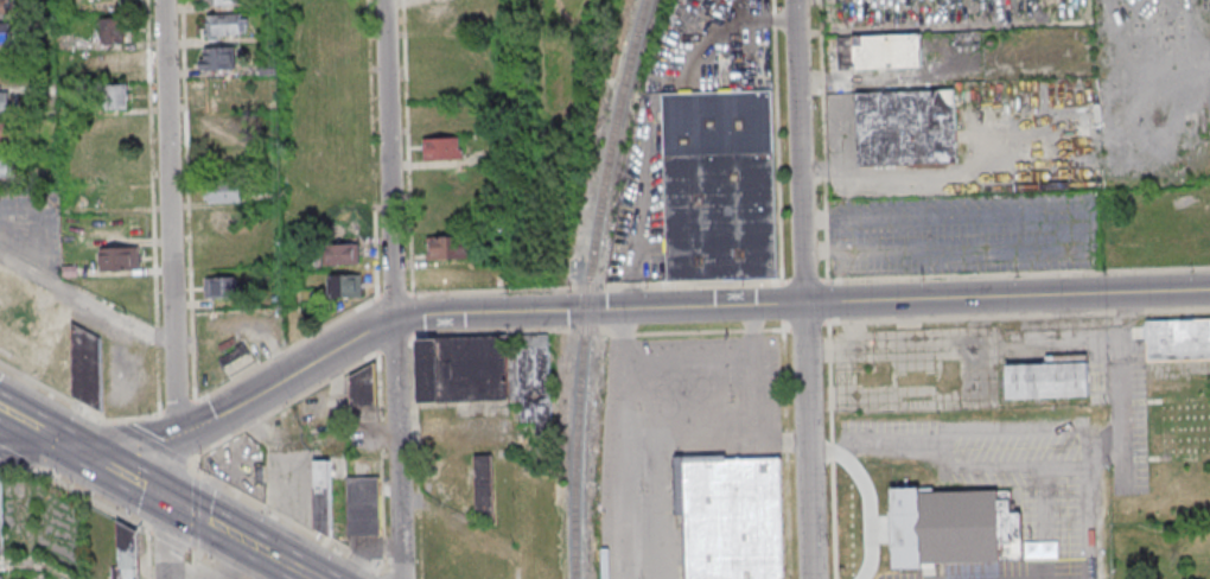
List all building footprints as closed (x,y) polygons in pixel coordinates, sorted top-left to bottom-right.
[(248,36),(248,13),(205,14),(205,37),(248,36)] [(101,43),(126,43),(126,18),(101,18),(101,43)] [(922,68),(922,33),(838,35),(839,70),(922,68)] [(199,46),(199,68),(231,68),(231,46),(199,46)] [(98,52),(98,75),(132,75),(132,52),(98,52)] [(231,79),(199,79),(199,103),(231,103),(231,79)] [(128,108),(128,84),(104,85),(104,108),(128,108)] [(663,94),(772,89),(777,278),(668,282),(663,94)] [(955,89),(857,91),(859,166),(957,164),(955,89)] [(0,92),(0,116),(11,116),(11,92),(0,92)] [(233,113),(207,113),(207,134),(233,134),(233,113)] [(12,145),(12,121),(0,121),(0,145),(12,145)] [(464,138),(423,138),(423,159),(464,159),(464,138)] [(14,156),(0,156),(0,179),(14,179),(14,156)] [(241,202),(241,183),(206,183),(206,202),(241,202)] [(470,237),(427,237),(427,259),(470,259),(470,237)] [(359,264),(359,243),(329,243),(329,264),(359,264)] [(140,247),(100,247),(100,270),(140,270),(140,247)] [(361,297),(361,274),(329,274),(329,297),(361,297)] [(237,298),(237,277),(205,277),(205,298),(237,298)] [(1209,358),(1209,318),(1146,320),(1146,362),(1209,358)] [(70,319),(98,336),(102,411),(72,395),(70,319)] [(415,336),(418,401),(508,399),(507,335),(415,336)] [(243,342),(251,352),(225,369),(216,357),(243,342)] [(1006,365),(1045,363),(1046,356),(1088,354),(1089,394),(1008,397),(1006,365)] [(376,361),(378,405),(349,407),(348,375),(376,361)] [(1161,406),(1209,404),(1209,449),(1164,452),(1161,406)] [(472,452),(475,523),(493,523),(492,452),(472,452)] [(685,578),(784,578),(781,452),(682,454),(685,578)] [(311,459),(331,459),(333,535),(329,535),(314,527),(311,459)] [(345,478),(381,477),(382,535),(346,536),(345,478)] [(892,486),(894,570),(922,568),(923,562),(1000,562),(1001,559),(1023,559),(1023,511),(1011,511),(1011,489),(921,491),(919,485),(892,486)] [(140,526),(118,526),(118,578),(140,578),(140,526)]
